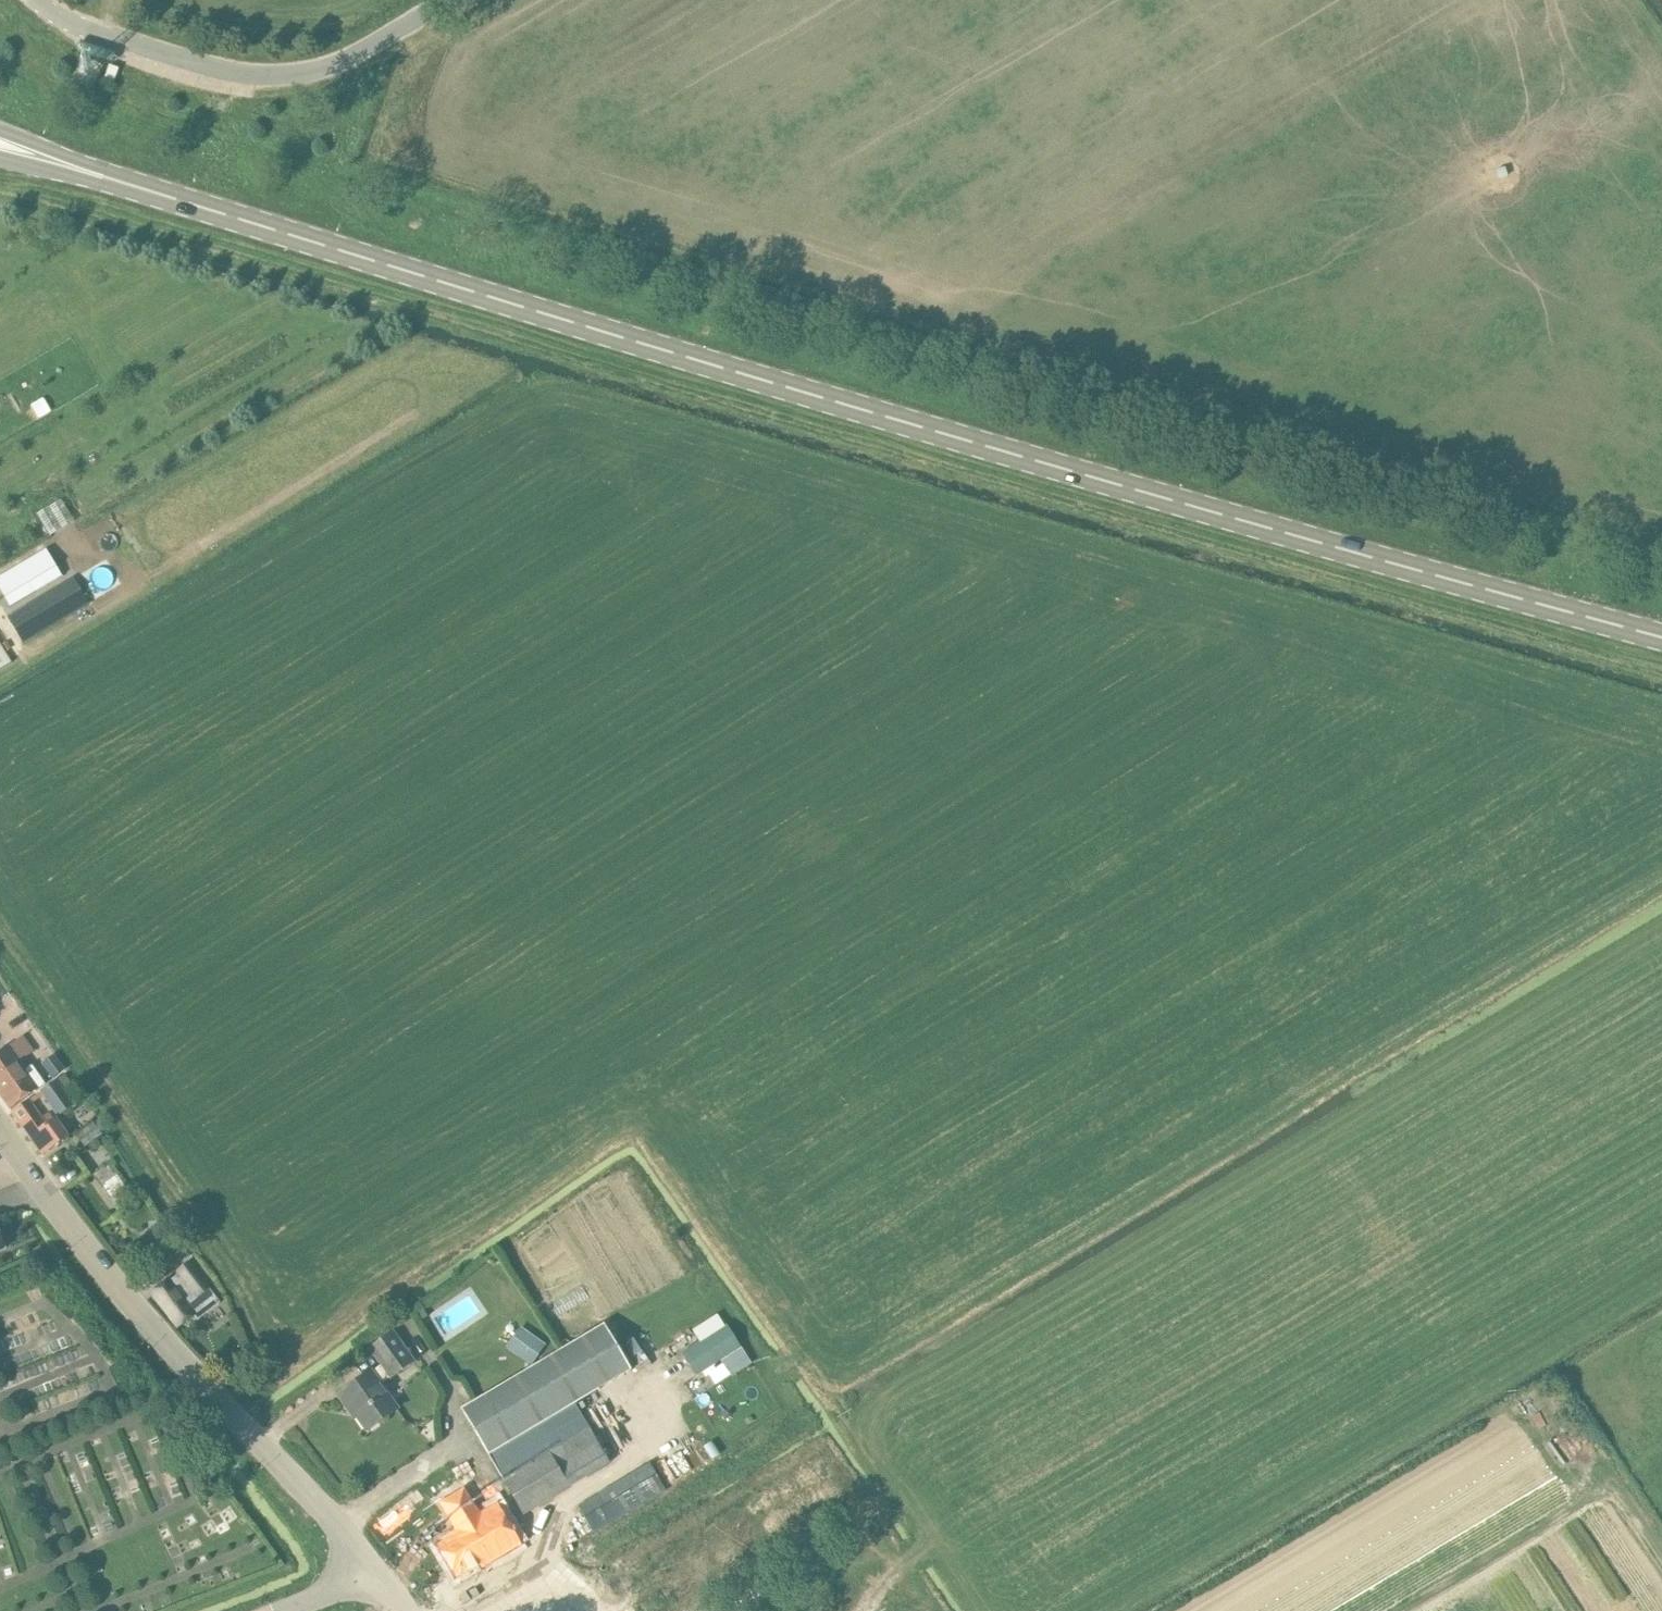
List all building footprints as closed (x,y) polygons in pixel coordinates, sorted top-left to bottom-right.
[(42,396),(30,402),(37,418),(50,412),(42,396)] [(35,512),(48,534),(73,519),(61,497),(35,512)] [(73,576),(6,616),(22,643),(89,603),(73,576)] [(10,663),(0,646),(0,669),(10,663)] [(10,1108),(45,1084),(32,1066),(27,1069),(9,1044),(0,1051),(0,1094),(10,1108)] [(12,1111),(43,1155),(69,1137),(56,1118),(47,1125),(32,1103),(43,1095),(59,1116),(75,1105),(66,1093),(74,1087),(65,1074),(29,1100),(29,1099),(12,1111)] [(84,1147),(103,1134),(94,1122),(75,1135),(84,1147)] [(111,1162),(95,1170),(108,1193),(123,1185),(111,1162)] [(160,1269),(185,1250),(176,1239),(151,1258),(160,1269)] [(151,1292),(178,1327),(193,1315),(197,1320),(221,1302),(210,1288),(212,1287),(191,1259),(176,1271),(178,1273),(169,1280),(168,1279),(151,1292)] [(700,1342),(682,1354),(697,1377),(741,1348),(727,1325),(725,1326),(718,1315),(693,1331),(700,1342)] [(604,1322),(459,1409),(488,1456),(577,1403),(632,1369),(604,1322)] [(546,1343),(521,1326),(506,1348),(532,1365),(546,1343)] [(352,1409),(367,1430),(398,1408),(381,1383),(389,1377),(390,1379),(415,1361),(393,1329),(368,1347),(381,1365),(372,1371),(372,1370),(337,1394),(349,1411),(352,1409)] [(575,1500),(591,1530),(665,1492),(649,1462),(575,1500)] [(438,1546),(456,1577),(520,1539),(499,1504),(458,1528),(461,1533),(438,1546)]
